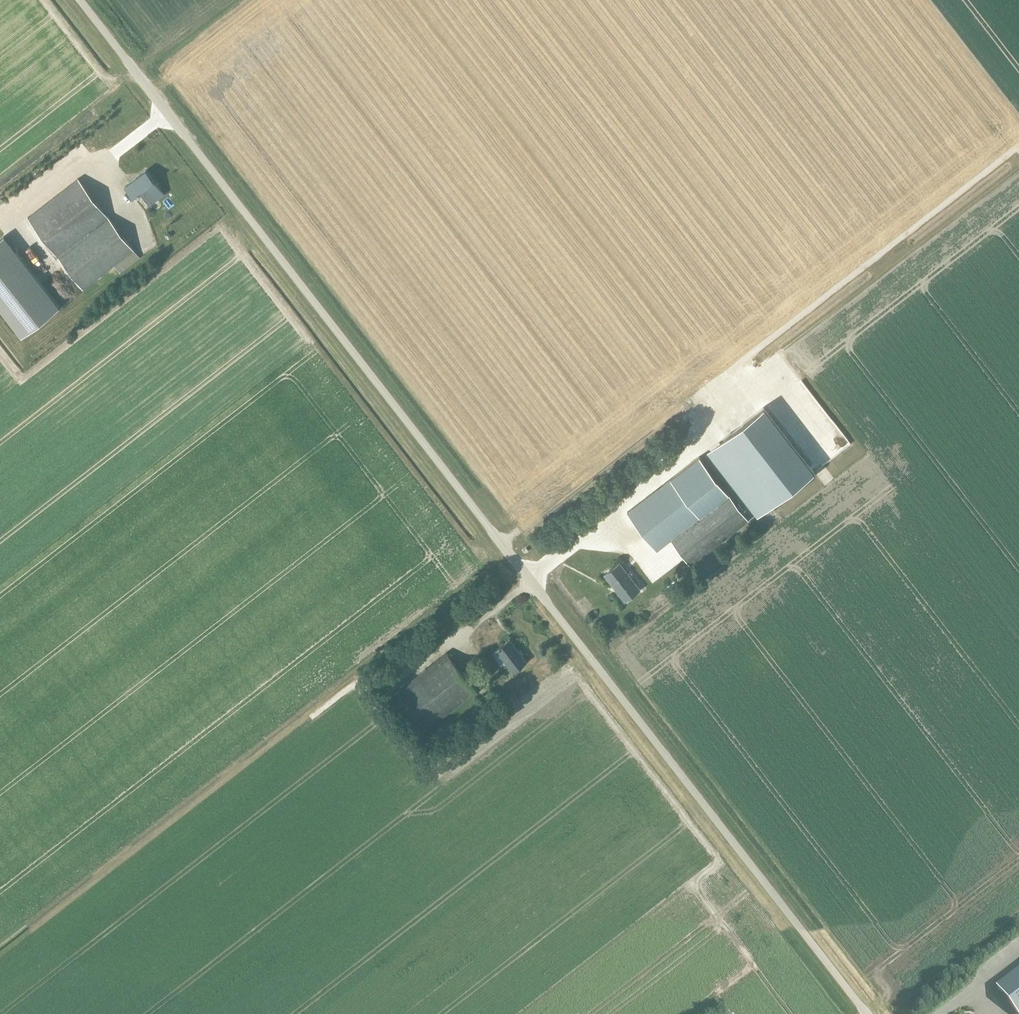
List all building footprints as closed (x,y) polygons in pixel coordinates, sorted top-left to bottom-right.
[(156,200),(164,194),(145,170),(125,186),(133,197),(138,193),(139,194),(140,193),(139,192),(146,187),(156,200)] [(57,255),(108,216),(78,178),(28,218),(57,255)] [(26,214),(40,205),(37,201),(24,210),(26,214)] [(83,289),(114,265),(133,249),(108,216),(57,255),(83,289)] [(21,337),(59,307),(4,236),(0,239),(0,309),(21,337)] [(133,249),(114,265),(120,273),(140,257),(133,249)] [(814,472),(763,407),(723,438),(773,503),(775,506),(815,474),(814,472)] [(748,520),(698,457),(627,512),(657,551),(671,540),(691,565),(748,520)] [(626,599),(639,589),(619,564),(605,575),(614,587),(615,586),(626,599)] [(513,672),(526,661),(509,639),(495,650),(513,672)] [(427,729),(476,691),(446,653),(397,691),(427,729)] [(996,985),(1018,1013),(1018,968),(996,985)]
